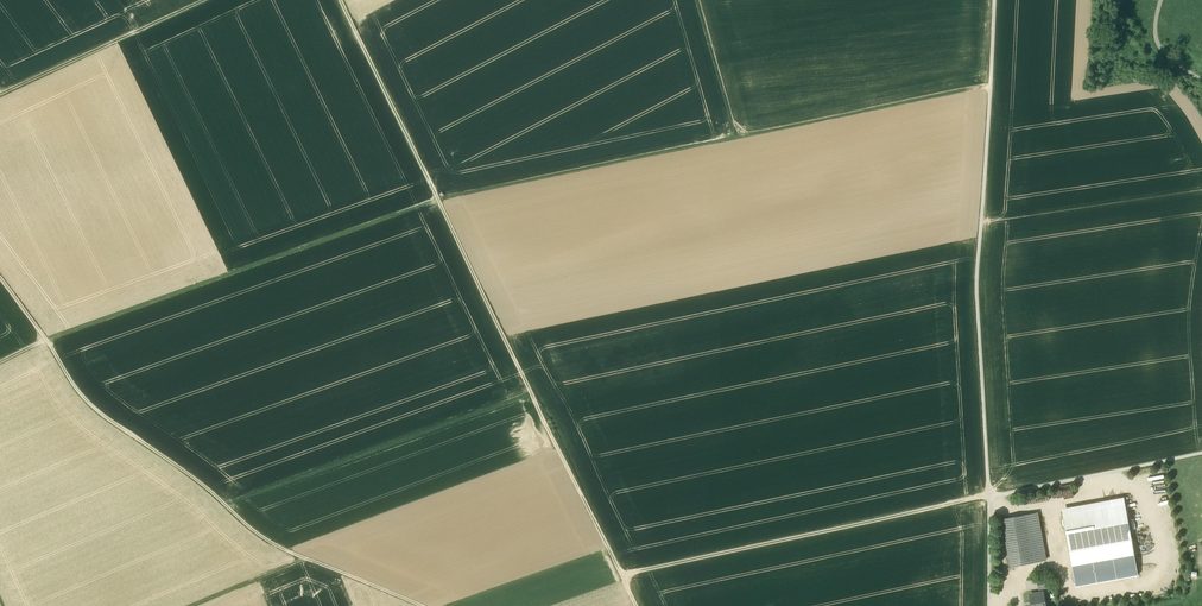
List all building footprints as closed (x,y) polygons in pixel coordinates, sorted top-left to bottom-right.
[(1147,476),(1149,489),(1165,486),(1163,477),(1159,478),(1158,474),(1147,476)] [(1111,507),(1063,516),(1069,551),(1132,540),(1124,498),(1110,500),(1111,507)] [(1037,513),(1002,520),(1010,566),(1046,560),(1037,513)] [(1138,576),(1132,540),(1069,551),(1075,581),(1122,572),(1123,579),(1138,576)] [(1046,578),(1037,580),(1038,588),(1047,587),(1046,578)] [(1031,593),(1033,604),(1031,604),(1031,605),(1043,605),(1043,604),(1045,603),(1043,591),(1031,593)]
